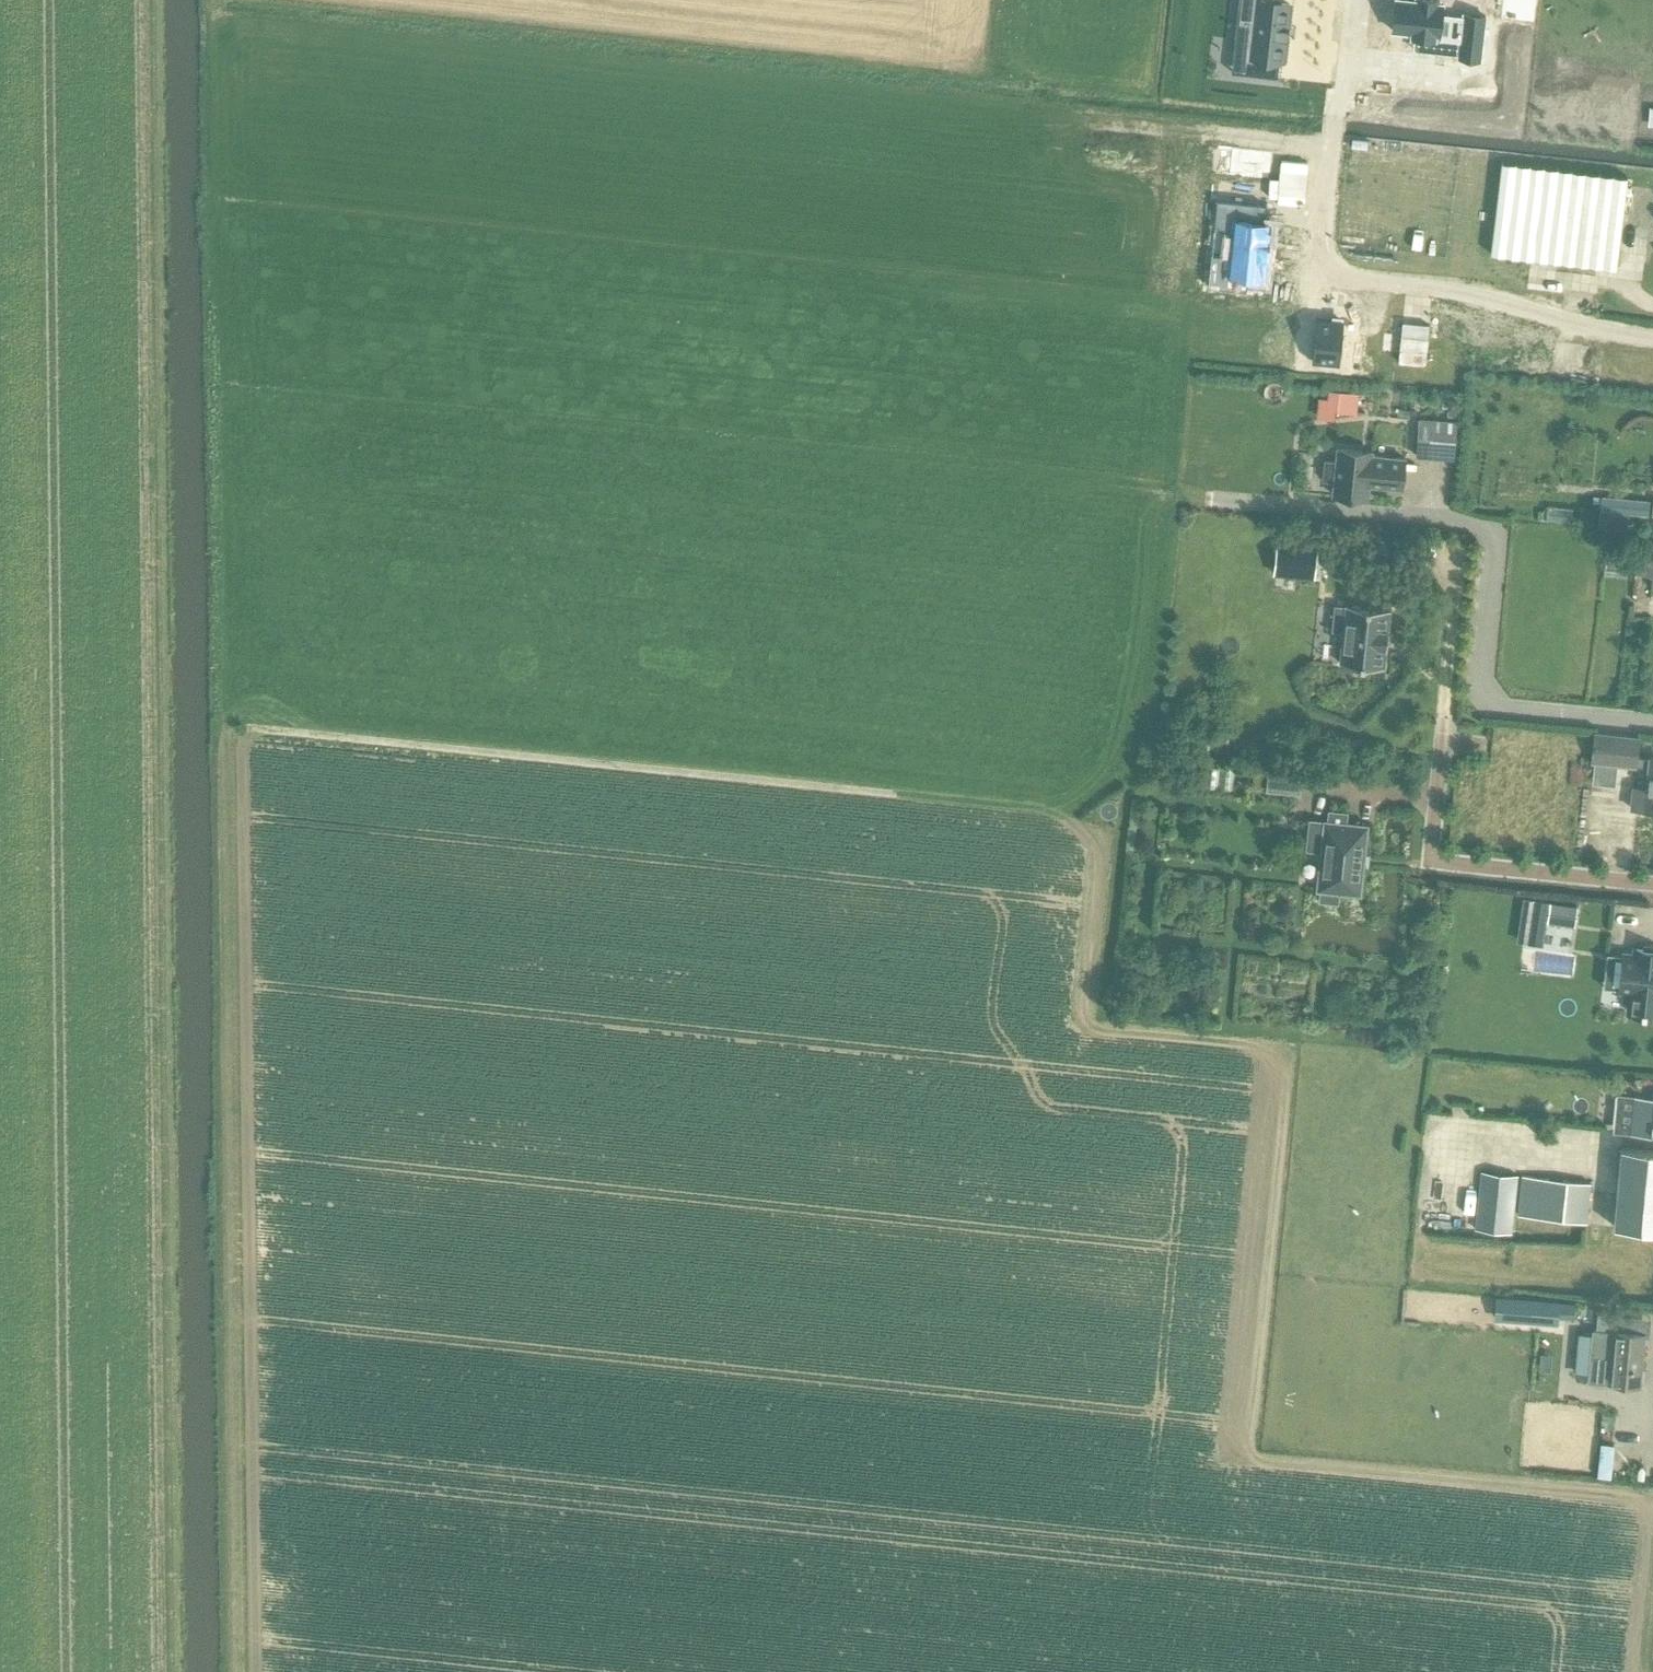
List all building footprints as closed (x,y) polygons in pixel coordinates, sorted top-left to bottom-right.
[(1235,39),(1251,41),(1247,73),(1277,76),(1279,62),(1279,59),(1283,59),(1286,37),(1287,37),(1287,36),(1286,36),(1287,27),(1288,28),(1288,26),(1287,26),(1290,4),(1258,0),(1239,0),(1235,39)] [(1392,30),(1412,32),(1412,36),(1414,36),(1460,41),(1459,55),(1459,57),(1480,59),(1485,16),(1463,13),(1463,16),(1441,13),(1443,3),(1438,3),(1438,0),(1416,0),(1413,0),(1395,0),(1392,30)] [(287,101),(301,103),(303,93),(288,91),(287,101)] [(1627,178),(1502,164),(1491,256),(1616,270),(1627,178)] [(1211,253),(1208,286),(1245,290),(1247,274),(1264,276),(1266,255),(1267,255),(1268,243),(1267,243),(1269,222),(1263,221),(1265,204),(1217,199),(1214,228),(1232,230),(1229,255),(1211,253)] [(1317,317),(1312,361),(1338,363),(1342,320),(1331,319),(1317,317)] [(1402,322),(1398,361),(1425,364),(1429,324),(1402,322)] [(1349,392),(1330,390),(1329,399),(1328,409),(1333,410),(1347,411),(1349,392)] [(1431,432),(1438,433),(1439,420),(1419,419),(1416,455),(1429,456),(1431,432)] [(1367,497),(1369,484),(1401,488),(1404,457),(1372,454),(1372,451),(1337,447),(1335,461),(1325,460),(1323,479),(1333,480),(1332,494),(1367,497)] [(1601,494),(1600,510),(1627,512),(1647,514),(1649,499),(1601,494)] [(1652,587),(1652,543),(1640,541),(1635,574),(1651,575),(1650,586),(1652,587)] [(1277,545),(1274,572),(1313,577),(1316,550),(1277,545)] [(1606,549),(1603,575),(1626,578),(1629,551),(1606,549)] [(1344,632),(1341,663),(1385,667),(1390,609),(1334,604),(1332,631),(1344,632)] [(1576,757),(1616,761),(1617,755),(1652,758),(1651,775),(1648,775),(1647,790),(1634,789),(1632,809),(1645,810),(1643,830),(1651,831),(1650,836),(1652,836),(1652,738),(1579,730),(1576,757)] [(1204,765),(1202,785),(1231,788),(1233,768),(1204,765)] [(1268,771),(1267,788),(1299,792),(1301,775),(1268,771)] [(1324,821),(1309,819),(1306,849),(1322,850),(1318,887),(1317,887),(1317,889),(1319,890),(1319,889),(1320,889),(1319,900),(1337,902),(1339,891),(1358,893),(1358,894),(1360,894),(1360,891),(1366,827),(1367,827),(1367,825),(1346,823),(1347,812),(1329,810),(1328,821),(1327,821),(1324,821)] [(1547,902),(1544,921),(1572,925),(1574,906),(1547,902)] [(1619,989),(1631,991),(1629,1012),(1652,1014),(1652,950),(1635,948),(1635,955),(1623,954),(1619,989)] [(1633,1096),(1631,1134),(1652,1136),(1652,1098),(1633,1096)] [(1652,1231),(1652,1151),(1620,1148),(1613,1228),(1652,1231)] [(1476,1230),(1511,1234),(1517,1176),(1482,1172),(1476,1230)] [(1518,1216),(1585,1224),(1590,1184),(1523,1176),(1518,1216)] [(1496,1296),(1495,1311),(1556,1317),(1572,1319),(1573,1303),(1496,1296)] [(1595,1328),(1590,1380),(1608,1381),(1641,1384),(1646,1333),(1627,1332),(1629,1316),(1597,1313),(1596,1328),(1595,1328)] [(1600,1442),(1597,1475),(1610,1477),(1613,1443),(1612,1443),(1607,1442),(1600,1442)]
